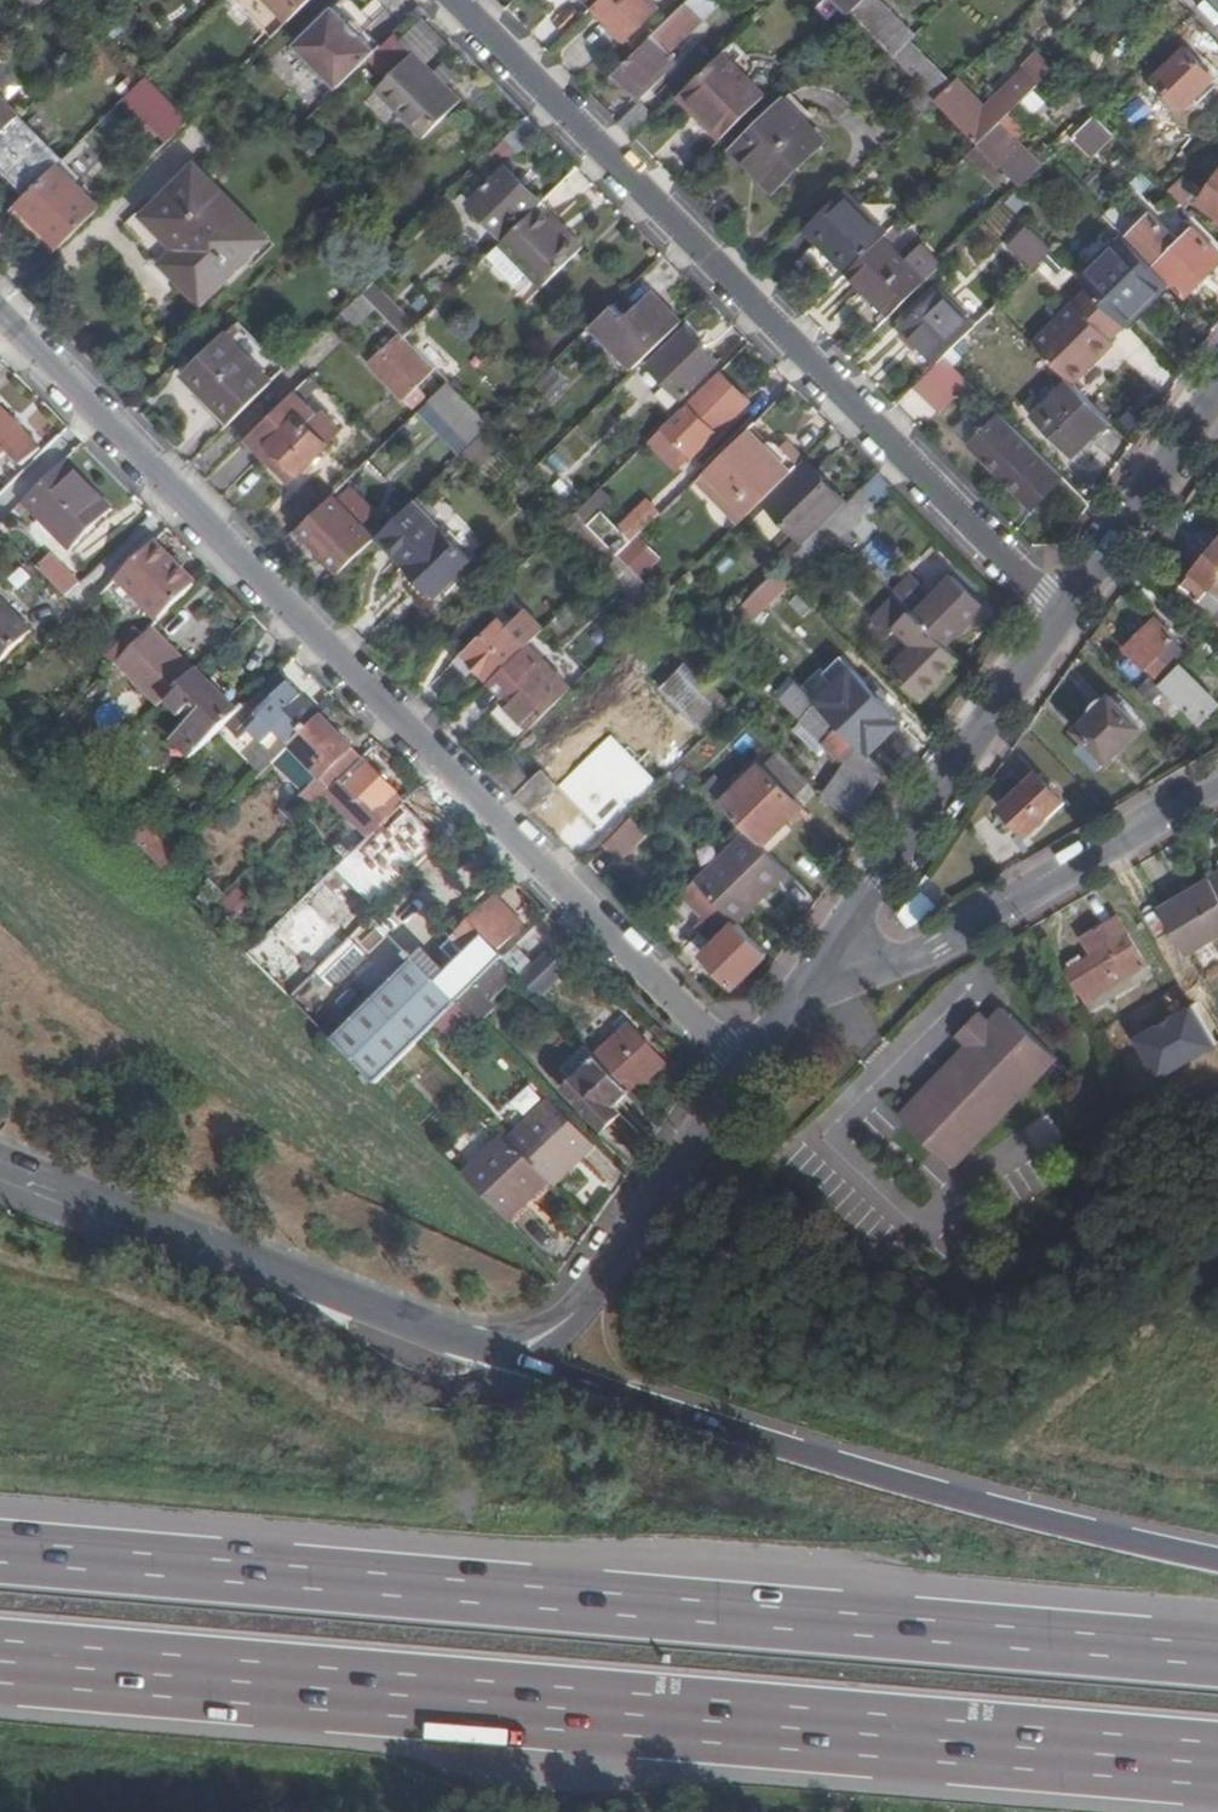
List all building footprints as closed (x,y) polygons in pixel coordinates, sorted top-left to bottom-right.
[(292,25),(318,0),(268,0),(292,25)] [(598,5),(630,37),(662,7),(654,0),(603,0),(598,5)] [(717,0),(692,0),(617,73),(638,96),(676,60),(670,54),(721,4),(717,0)] [(852,13),(866,0),(839,0),(852,13)] [(884,0),(866,0),(852,13),(895,56),(912,39),(917,35),(884,0)] [(368,60),(378,51),(362,35),(350,23),(338,10),(300,48),(340,88),(368,60)] [(354,19),(350,23),(362,35),(367,31),(354,19)] [(460,100),(394,34),(378,51),(368,60),(387,78),(377,88),(423,136),(460,100)] [(955,83),(912,39),(895,56),(919,81),(938,100),(955,83)] [(1217,76),(1190,48),(1157,79),(1185,108),(1217,76)] [(704,120),(722,139),(767,96),(725,52),(687,90),(711,116),(704,120)] [(1040,52),(1032,60),(1038,67),(1046,59),(1040,52)] [(975,96),(959,79),(955,83),(938,100),(981,143),(1002,122),(1056,69),(1046,59),(1038,67),(1032,60),(1024,67),(1027,69),(979,116),(967,104),(975,96)] [(130,98),(172,142),(194,122),(177,105),(166,93),(151,78),(130,98)] [(886,113),(905,133),(938,100),(919,81),(886,113)] [(756,159),(773,176),(817,133),(786,102),(733,153),(747,168),(756,159)] [(642,104),(621,124),(636,139),(656,120),(642,104)] [(14,123),(0,109),(0,137),(14,123)] [(1091,157),(1115,134),(1096,115),(1073,138),(1091,157)] [(31,193),(64,161),(20,117),(14,123),(0,137),(0,162),(31,193)] [(520,156),(544,133),(530,118),(506,141),(520,156)] [(1044,166),(1002,122),(981,143),(1023,186),(1044,166)] [(825,142),(817,133),(773,176),(782,185),(825,142)] [(747,168),(763,185),(773,176),(756,159),(747,168)] [(20,207),(62,247),(108,204),(64,161),(31,193),(32,195),(20,207)] [(270,238),(197,165),(144,216),(185,259),(171,273),(202,306),(270,238)] [(472,204),(507,240),(541,206),(544,204),(509,167),(472,204)] [(773,195),(782,185),(773,176),(763,185),(773,195)] [(1201,194),(1184,176),(1170,190),(1187,207),(1201,194)] [(1204,202),(1217,212),(1217,184),(1204,202)] [(887,234),(845,192),(808,228),(849,272),(883,239),(887,234)] [(570,235),(541,206),(507,240),(504,243),(532,271),(547,286),(587,246),(572,232),(570,235)] [(1128,239),(1157,268),(1159,266),(1190,297),(1217,268),(1217,253),(1195,230),(1183,242),(1154,212),(1128,239)] [(1029,223),(1004,244),(1029,272),(1054,251),(1029,223)] [(1128,327),(1173,285),(1157,268),(1128,239),(1125,236),(1082,277),(1096,291),(1094,292),(1128,327)] [(870,287),(895,312),(926,282),(883,239),(849,272),(867,290),(870,287)] [(521,282),(532,271),(504,243),(494,252),(521,282)] [(377,283),(365,295),(380,311),(402,333),(407,338),(419,326),(377,283)] [(867,290),(891,316),(895,312),(870,287),(867,290)] [(906,328),(940,363),(946,358),(977,327),(942,292),(906,328)] [(1076,383),(1131,330),(1128,327),(1094,292),(1038,345),(1073,380),(1076,383)] [(597,322),(641,367),(686,324),(656,294),(632,315),(618,302),(597,322)] [(380,311),(365,295),(354,305),(369,321),(380,311)] [(265,340),(244,319),(231,332),(252,353),(265,340)] [(233,423),(291,367),(265,340),(252,353),(231,332),(186,376),(233,423)] [(721,362),(690,332),(653,368),(685,399),(721,362)] [(418,382),(435,367),(407,338),(402,333),(371,363),(414,408),(430,393),(418,382)] [(941,412),(971,383),(946,358),(940,363),(916,386),(941,412)] [(748,402),(721,374),(666,427),(667,428),(692,454),(693,455),(748,402)] [(1075,457),(1113,420),(1076,383),(1073,380),(1035,417),(1075,457)] [(437,399),(476,440),(492,425),(452,384),(437,399)] [(296,392),(250,436),(292,480),(343,431),(325,412),(320,416),(296,392)] [(0,410),(0,462),(12,452),(24,464),(40,448),(0,410)] [(1034,510),(1068,480),(1003,414),(971,444),(1034,510)] [(506,439),(492,425),(476,440),(465,451),(479,465),(506,439)] [(692,454),(667,428),(653,442),(677,468),(692,454)] [(768,444),(753,428),(703,478),(717,494),(726,486),(753,514),(766,501),(808,460),(790,442),(784,448),(780,445),(774,441),(768,444)] [(562,472),(591,445),(577,429),(547,456),(562,472)] [(766,501),(809,544),(830,524),(851,503),(808,460),(766,501)] [(68,467),(27,506),(72,552),(97,526),(86,515),(101,500),(68,467)] [(626,483),(618,474),(612,480),(620,489),(626,483)] [(620,489),(612,480),(598,493),(607,502),(620,489)] [(717,494),(744,522),(753,514),(726,486),(717,494)] [(877,504),(864,491),(851,503),(830,524),(836,530),(843,537),(877,504)] [(375,539),(332,495),(298,529),(341,573),(375,539)] [(593,504),(581,516),(621,557),(664,516),(650,501),(619,531),(593,504)] [(442,530),(413,502),(379,535),(407,564),(399,572),(429,602),(472,560),(442,530)] [(563,527),(607,571),(621,557),(581,516),(578,513),(563,527)] [(822,543),(836,530),(830,524),(809,544),(782,571),(788,577),(823,545),(822,543)] [(643,537),(623,556),(644,579),(665,560),(643,537)] [(120,576),(163,619),(197,586),(154,542),(120,576)] [(1184,586),(1217,615),(1217,614),(1217,545),(1184,586)] [(605,572),(649,615),(664,600),(621,557),(607,571),(605,572)] [(54,560),(42,572),(67,599),(81,585),(54,560)] [(749,629),(792,585),(778,571),(734,615),(749,629)] [(915,578),(899,594),(920,615),(938,599),(915,578)] [(959,579),(938,599),(920,615),(949,645),(988,609),(959,579)] [(925,696),(963,659),(949,645),(920,615),(899,594),(878,615),(896,634),(904,627),(922,644),(896,669),(925,696)] [(0,598),(0,663),(32,631),(0,598)] [(1123,643),(1149,677),(1163,667),(1153,653),(1174,638),(1158,617),(1123,643)] [(500,618),(454,663),(471,682),(482,671),(490,678),(526,644),(500,618)] [(170,693),(173,695),(198,670),(155,627),(146,636),(117,665),(158,705),(170,693)] [(111,658),(117,665),(146,636),(141,630),(111,658)] [(502,699),(532,729),(578,684),(538,642),(495,683),(507,695),(502,699)] [(1182,666),(1164,682),(1202,721),(1217,705),(1217,701),(1182,666)] [(174,740),(192,758),(227,725),(242,710),(201,668),(198,670),(173,695),(168,700),(190,723),(174,740)] [(323,715),(281,672),(242,710),(227,725),(241,740),(252,730),(265,743),(278,731),(292,745),(323,715)] [(784,696),(804,717),(820,701),(799,680),(784,696)] [(877,689),(841,723),(871,753),(907,720),(877,689)] [(1085,735),(1078,742),(1095,764),(1107,755),(1109,757),(1143,726),(1112,696),(1079,728),(1085,735)] [(853,815),(889,771),(871,753),(841,723),(820,701),(804,717),(803,718),(842,758),(845,755),(858,760),(828,797),(853,815)] [(354,746),(323,715),(292,745),(310,764),(306,768),(318,781),(354,746)] [(628,738),(618,729),(595,751),(606,765),(591,781),(615,806),(629,793),(624,787),(639,773),(618,749),(628,738)] [(532,743),(525,735),(491,769),(533,811),(558,786),(543,770),(531,781),(512,762),(532,743)] [(365,759),(354,746),(318,781),(301,800),(311,812),(326,797),(365,759)] [(326,797),(369,840),(407,802),(365,759),(326,797)] [(764,765),(723,803),(753,832),(764,843),(804,806),(764,765)] [(1004,804),(1028,828),(1062,797),(1058,792),(1067,786),(1050,767),(1041,775),(1039,773),(1004,804)] [(1008,811),(979,830),(998,859),(1027,841),(1008,811)] [(602,840),(606,844),(635,816),(631,812),(602,840)] [(635,816),(606,844),(624,861),(652,833),(635,816)] [(753,832),(701,882),(726,907),(740,921),(791,871),(764,843),(753,832)] [(740,921),(726,907),(701,882),(687,895),(714,923),(706,931),(717,943),(740,921)] [(1166,917),(1190,958),(1217,941),(1217,885),(1216,882),(1196,893),(1199,898),(1166,917)] [(235,888),(220,910),(245,926),(259,905),(235,888)] [(1196,893),(1163,912),(1166,917),(1199,898),(1196,893)] [(440,981),(418,959),(335,1041),(377,1084),(459,1003),(476,986),(504,960),(508,956),(501,949),(526,923),(511,906),(506,911),(492,899),(453,938),(459,944),(451,952),(459,962),(440,981)] [(1119,915),(1100,925),(1130,976),(1150,965),(1119,915)] [(735,985),(770,951),(740,921),(717,943),(706,954),(735,985)] [(1088,1000),(1130,976),(1100,925),(1083,935),(1095,953),(1070,968),(1088,1000)] [(552,952),(523,979),(540,996),(569,968),(552,952)] [(489,999),(517,973),(504,960),(476,986),(489,999)] [(972,1041),(901,1115),(954,1165),(1060,1055),(1006,1007),(992,1022),(972,1041)] [(962,1032),(972,1041),(992,1022),(982,1012),(962,1032)] [(632,1024),(599,1056),(605,1061),(627,1084),(633,1078),(645,1091),(671,1065),(632,1024)] [(616,1108),(634,1091),(627,1084),(605,1061),(571,1094),(605,1129),(622,1114),(616,1108)] [(532,1085),(516,1102),(529,1115),(545,1097),(532,1085)] [(558,1186),(600,1145),(556,1101),(514,1140),(553,1181),(558,1186)] [(510,1136),(467,1176),(511,1221),(553,1181),(514,1140),(510,1136)]
